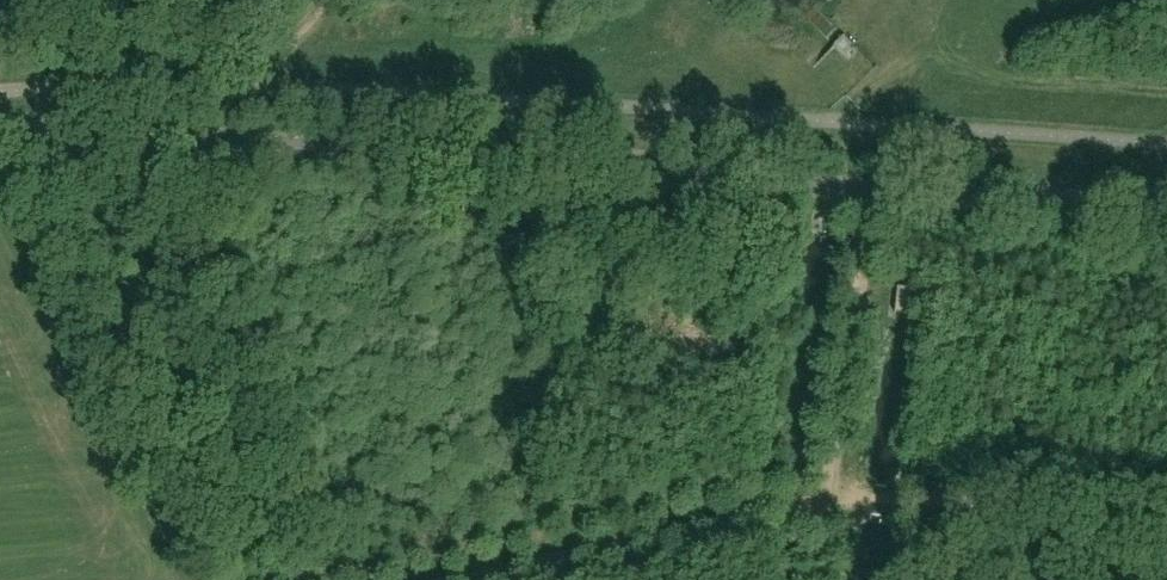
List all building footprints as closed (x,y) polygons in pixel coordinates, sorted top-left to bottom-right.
[(912,289),(898,288),(895,313),(909,315),(912,289)]
